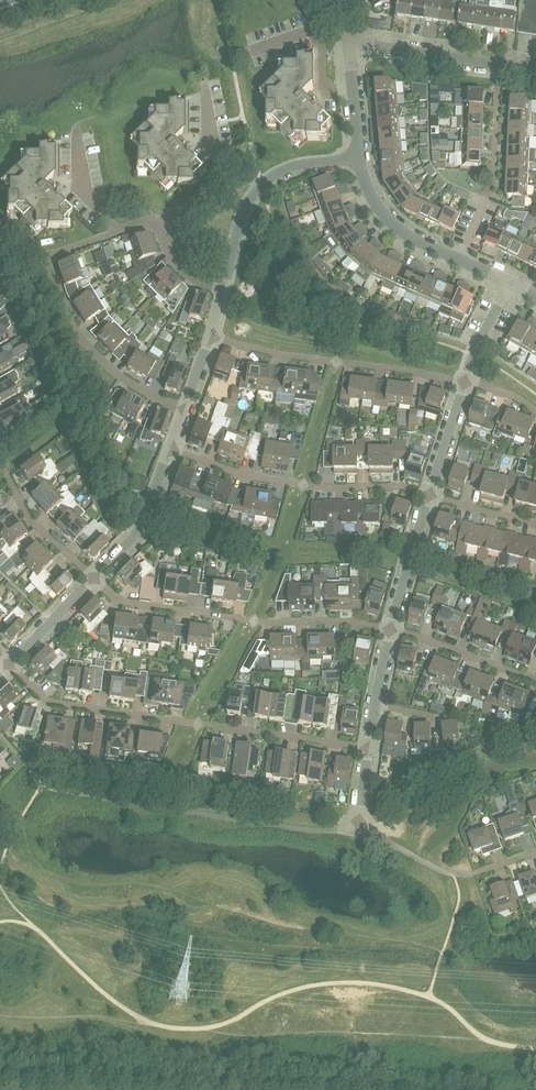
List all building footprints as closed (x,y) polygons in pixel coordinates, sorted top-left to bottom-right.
[(391,3),(390,0),(373,0),(376,8),(383,5),(384,8),(386,9),(390,7),(391,5),(390,3),(391,3)] [(412,17),(414,0),(412,0),(400,0),(398,15),(412,17)] [(414,0),(412,17),(425,19),(427,2),(428,0),(422,0),(422,2),(414,0)] [(440,22),(442,5),(443,0),(428,0),(427,2),(425,19),(434,21),(440,22)] [(474,27),(476,10),(477,2),(478,0),(471,0),(470,9),(462,8),(460,25),(468,26),(474,27)] [(476,10),(474,27),(488,29),(491,12),(492,0),(484,0),(484,3),(477,2),(476,10)] [(491,12),(488,29),(502,31),(504,14),(505,7),(506,0),(499,0),(499,1),(494,0),(492,0),(491,12)] [(520,26),(533,28),(533,32),(535,33),(535,0),(524,0),(520,26)] [(442,5),(440,22),(447,23),(450,23),(454,24),(457,7),(456,7),(450,6),(442,5)] [(505,7),(504,14),(502,31),(516,34),(519,16),(520,9),(515,9),(505,7)] [(323,134),(328,129),(331,125),(314,108),(314,100),(308,93),(314,88),(314,89),(315,89),(315,56),(314,56),(314,57),(300,61),(300,60),(299,60),(299,68),(288,68),(288,67),(280,67),(280,68),(285,68),(285,74),(277,82),(276,81),(267,90),(261,95),(262,96),(266,92),(270,96),(270,108),(268,108),(268,120),(267,121),(267,128),(268,128),(268,123),(274,123),(283,132),(281,133),(290,142),(295,147),(296,147),(292,143),(296,139),(308,139),(308,140),(321,140),(321,141),(328,141),(328,140),(323,140),(323,134)] [(376,84),(378,96),(397,94),(396,82),(398,82),(377,83),(377,81),(376,81),(376,84)] [(463,106),(483,107),(484,92),(483,92),(483,94),(456,93),(455,106),(463,106)] [(397,94),(378,96),(379,108),(399,106),(397,94)] [(511,113),(531,114),(532,102),(533,102),(533,101),(512,100),(513,98),(512,98),(511,113)] [(154,118),(149,123),(146,126),(145,125),(136,134),(130,139),(131,140),(134,136),(138,140),(139,152),(137,152),(137,165),(136,165),(136,172),(137,172),(137,167),(143,167),(151,176),(150,177),(159,186),(164,192),(165,191),(161,187),(165,183),(177,183),(177,185),(190,185),(197,185),(197,184),(192,184),(192,178),(200,170),(183,152),(183,144),(177,138),(183,132),(183,133),(184,133),(184,100),(183,100),(183,101),(169,105),(169,104),(168,104),(168,112),(157,112),(157,111),(149,111),(149,112),(154,112),(154,118)] [(399,106),(379,108),(380,120),(400,118),(400,117),(401,115),(402,113),(402,110),(401,108),(399,106)] [(463,106),(462,118),(482,119),(483,107),(463,106)] [(511,113),(511,125),(531,126),(531,114),(511,113)] [(401,130),(400,118),(380,120),(381,132),(401,130)] [(462,118),(462,130),(482,131),(482,119),(462,118)] [(533,127),(531,126),(511,125),(510,137),(530,138),(533,136),(534,134),(534,130),(533,127)] [(381,132),(382,143),(402,142),(401,130),(381,132)] [(461,142),(481,143),(482,131),(462,130),(461,142)] [(530,150),(530,138),(510,137),(510,149),(530,150)] [(403,153),(402,142),(382,143),(383,155),(403,153)] [(461,142),(461,153),(481,154),(481,143),(461,142)] [(36,227),(43,227),(48,227),(48,228),(60,228),(60,229),(68,229),(68,228),(63,228),(63,222),(71,213),(53,196),(53,188),(48,181),(54,176),(54,177),(55,177),(55,144),(54,143),(54,144),(39,148),(39,147),(38,147),(38,155),(27,155),(20,155),(20,156),(25,156),(25,162),(16,170),(15,169),(6,178),(6,177),(1,183),(5,180),(9,184),(9,196),(7,196),(7,208),(7,216),(8,216),(8,211),(14,211),(22,219),(21,221),(30,229),(29,230),(35,235),(32,231),(36,227)] [(428,148),(421,149),(420,149),(421,157),(429,156),(428,148)] [(510,149),(509,160),(529,161),(530,150),(510,149)] [(383,155),(384,167),(404,165),(403,153),(383,155)] [(455,166),(459,166),(480,167),(479,169),(480,169),(481,154),(461,153),(455,153),(455,166)] [(509,160),(509,172),(529,173),(529,161),(509,160)] [(405,176),(404,165),(384,167),(386,183),(405,176)] [(427,174),(434,169),(431,165),(424,169),(427,174)] [(434,169),(427,174),(431,178),(437,174),(434,169)] [(528,185),(529,173),(509,172),(508,184),(528,185)] [(386,183),(395,197),(412,185),(405,176),(386,183)] [(438,186),(443,180),(439,176),(434,182),(438,186)] [(317,198),(336,191),(331,179),(329,177),(328,177),(326,178),(326,181),(313,186),(317,198)] [(443,180),(438,186),(442,190),(447,184),(443,180)] [(508,197),(513,197),(512,208),(525,208),(526,197),(529,198),(529,197),(527,197),(528,185),(508,184),(507,199),(508,199),(508,197)] [(418,194),(412,185),(395,197),(405,210),(418,194)] [(455,196),(456,195),(458,189),(453,187),(450,194),(455,196)] [(471,195),(458,189),(456,195),(469,201),(471,195)] [(338,197),(336,191),(317,198),(322,210),(340,203),(338,197)] [(428,198),(418,194),(405,210),(419,217),(428,198)] [(428,199),(428,198),(419,217),(430,222),(439,203),(438,203),(437,205),(427,201),(428,199)] [(322,210),(326,222),(345,215),(343,208),(340,203),(322,210)] [(430,222),(441,227),(450,208),(439,203),(430,222)] [(460,213),(450,208),(441,227),(455,233),(455,232),(453,231),(462,212),(461,212),(460,213)] [(507,210),(504,218),(506,219),(511,221),(513,217),(515,214),(515,213),(510,212),(509,211),(507,210)] [(515,214),(513,217),(524,222),(528,214),(515,213),(515,214)] [(326,238),(331,235),(349,226),(345,215),(326,222),(329,229),(325,230),(326,238)] [(535,225),(535,218),(530,215),(525,225),(533,230),(535,226),(535,225)] [(295,233),(302,231),(301,226),(304,225),(302,221),(292,223),(295,233)] [(484,243),(498,250),(506,231),(508,227),(497,221),(496,225),(493,223),(489,231),(492,233),(487,244),(484,242),(484,243)] [(352,230),(349,226),(331,235),(340,247),(356,235),(352,230)] [(506,231),(498,250),(508,255),(517,237),(506,231)] [(133,251),(129,253),(155,244),(152,233),(130,241),(133,251)] [(348,259),(363,245),(360,240),(356,235),(340,247),(348,259)] [(519,260),(528,242),(517,237),(508,255),(519,260)] [(530,265),(535,252),(535,246),(528,242),(519,260),(530,265)] [(149,257),(152,256),(159,254),(155,244),(129,253),(135,269),(127,274),(131,282),(149,270),(145,264),(150,261),(149,257)] [(367,248),(363,245),(348,259),(343,264),(349,269),(354,263),(360,268),(372,252),(367,248)] [(110,246),(103,249),(105,255),(107,260),(115,258),(110,246)] [(305,252),(307,255),(313,250),(311,247),(305,252)] [(371,277),(381,259),(372,252),(360,268),(355,274),(367,283),(371,277)] [(316,265),(322,260),(318,256),(312,261),(316,265)] [(61,276),(80,270),(77,259),(58,266),(61,276)] [(384,282),(392,264),(381,259),(371,277),(384,282)] [(322,260),(316,265),(319,269),(325,265),(322,260)] [(393,293),(396,287),(404,269),(392,264),(384,282),(382,287),(393,293)] [(407,293),(415,274),(404,269),(396,287),(393,293),(396,294),(398,293),(400,289),(407,293)] [(88,279),(84,280),(80,270),(61,276),(65,286),(75,283),(78,292),(90,286),(88,279)] [(156,295),(173,278),(165,270),(158,278),(152,272),(143,282),(156,295)] [(407,293),(418,298),(426,279),(421,277),(415,274),(407,293)] [(181,285),(173,278),(156,295),(168,307),(167,309),(173,315),(183,298),(176,291),(181,285)] [(430,303),(438,284),(432,282),(426,279),(418,298),(430,303)] [(342,290),(346,284),(342,281),(337,287),(342,290)] [(346,284),(342,290),(346,294),(351,288),(346,284)] [(441,308),(449,289),(444,287),(438,284),(430,303),(441,308)] [(73,305),(79,314),(100,301),(90,286),(78,292),(83,299),(73,305)] [(11,299),(8,289),(0,298),(0,310),(11,299)] [(450,318),(453,313),(461,294),(449,289),(441,308),(439,313),(450,318)] [(130,300),(125,294),(121,298),(125,303),(130,300)] [(196,297),(193,305),(192,308),(185,306),(178,323),(186,326),(189,317),(202,321),(210,299),(196,294),(195,296),(196,297)] [(469,307),(473,300),(461,294),(453,313),(450,318),(462,323),(466,315),(469,316),(472,308),(469,307)] [(366,309),(370,312),(374,305),(376,301),(372,299),(370,302),(369,302),(366,309)] [(85,323),(105,310),(100,301),(79,314),(85,323)] [(374,305),(370,312),(375,314),(379,308),(374,305)] [(389,312),(387,319),(389,320),(394,322),(397,315),(392,313),(389,312)] [(397,315),(394,322),(399,324),(402,325),(404,318),(402,317),(397,315)] [(0,320),(0,345),(8,340),(5,333),(11,327),(9,323),(10,323),(6,316),(0,320)] [(102,334),(97,339),(105,347),(122,330),(109,317),(95,328),(102,334)] [(151,321),(148,326),(153,330),(157,325),(151,321)] [(521,349),(531,331),(516,323),(506,340),(510,342),(521,349)] [(105,347),(112,354),(117,350),(123,357),(137,340),(132,334),(129,337),(122,330),(105,347)] [(168,334),(163,331),(160,336),(166,339),(168,334)] [(531,331),(521,349),(532,355),(535,347),(535,334),(531,331)] [(0,349),(0,374),(13,367),(8,359),(12,356),(10,352),(14,350),(11,343),(0,349)] [(510,350),(501,346),(497,354),(506,358),(510,350)] [(127,368),(137,373),(147,356),(138,351),(127,368)] [(149,353),(147,356),(137,373),(146,379),(150,373),(157,377),(163,362),(149,353)] [(179,395),(187,373),(189,366),(176,362),(177,359),(170,356),(164,374),(171,376),(166,388),(165,388),(165,390),(179,395)] [(213,378),(226,383),(234,361),(221,356),(213,378)] [(520,361),(515,357),(510,363),(516,367),(520,361)] [(247,374),(241,373),(239,388),(257,391),(260,368),(248,366),(247,374)] [(273,369),(260,368),(257,391),(276,393),(278,378),(272,377),(273,369)] [(535,373),(535,372),(532,369),(527,375),(532,379),(535,373)] [(3,404),(2,402),(17,394),(13,387),(19,381),(18,378),(19,377),(15,370),(0,379),(0,383),(2,386),(0,387),(0,406),(3,404)] [(276,393),(295,395),(297,373),(286,371),(285,379),(278,378),(276,393)] [(310,374),(297,373),(295,395),(294,400),(316,403),(322,381),(309,380),(310,374)] [(351,398),(362,399),(365,381),(353,379),(351,391),(342,390),(341,405),(350,406),(351,398)] [(377,382),(365,381),(362,399),(374,401),(373,405),(380,406),(382,391),(376,390),(377,382)] [(400,404),(402,385),(390,384),(389,392),(382,391),(380,406),(388,407),(388,402),(400,404)] [(402,385),(400,404),(412,405),(414,387),(402,385)] [(418,410),(426,412),(439,416),(446,394),(433,390),(432,391),(421,388),(418,410)] [(232,390),(231,401),(230,405),(237,406),(238,396),(239,391),(232,390)] [(107,411),(123,420),(135,399),(125,394),(120,404),(113,400),(107,411)] [(0,417),(0,428),(3,434),(11,429),(10,427),(25,419),(21,412),(27,406),(26,403),(27,402),(23,395),(7,405),(10,411),(0,417)] [(144,404),(135,399),(123,420),(132,425),(127,434),(133,437),(140,425),(135,422),(144,404)] [(489,407),(489,406),(476,402),(469,424),(482,428),(493,431),(499,410),(489,407)] [(218,403),(210,427),(197,422),(189,444),(203,449),(208,434),(217,438),(218,435),(224,418),(228,406),(218,403)] [(411,410),(410,419),(409,428),(416,429),(417,420),(418,413),(418,410),(411,410)] [(156,413),(157,413),(153,425),(146,422),(140,440),(147,443),(147,442),(151,443),(153,440),(161,443),(171,416),(157,411),(156,413)] [(514,439),(515,434),(522,417),(509,412),(503,430),(496,427),(493,436),(500,438),(501,434),(514,439)] [(522,417),(515,434),(528,439),(534,421),(522,417)] [(229,458),(238,437),(228,433),(228,432),(227,432),(231,421),(224,418),(218,435),(224,437),(218,454),(229,458)] [(248,440),(238,437),(229,458),(241,462),(245,450),(257,454),(260,441),(261,433),(260,436),(251,432),(248,440)] [(262,468),(274,470),(278,446),(267,444),(269,435),(261,433),(260,441),(257,454),(264,457),(262,468)] [(279,440),(278,446),(274,470),(286,472),(290,449),(301,451),(305,437),(292,435),(290,442),(286,442),(286,441),(279,440)] [(357,449),(346,449),(346,474),(357,474),(357,457),(364,457),(364,441),(357,441),(357,449)] [(364,457),(370,457),(371,474),(382,474),(382,449),(371,449),(371,441),(364,441),(364,457)] [(393,449),(382,449),(382,474),(393,474),(393,457),(400,457),(400,441),(393,441),(393,449)] [(490,444),(481,441),(479,448),(488,451),(490,444)] [(325,455),(325,468),(325,467),(335,467),(335,474),(346,474),(346,449),(346,443),(335,443),(335,442),(328,442),(328,455),(325,455)] [(523,452),(529,455),(532,447),(525,445),(523,452)] [(426,458),(413,454),(406,476),(419,480),(426,458)] [(19,470),(28,482),(40,472),(44,477),(56,468),(57,467),(50,459),(42,462),(38,457),(28,465),(27,464),(19,470)] [(70,467),(73,465),(68,458),(65,461),(70,467)] [(528,462),(520,460),(517,473),(524,475),(528,462)] [(476,464),(472,479),(479,481),(482,466),(476,464)] [(492,502),(498,477),(487,475),(489,468),(482,466),(479,481),(485,482),(481,499),(492,502)] [(462,494),(469,471),(456,467),(449,489),(462,494)] [(39,505),(56,491),(52,486),(56,481),(54,478),(60,473),(56,468),(44,477),(48,482),(32,495),(39,505)] [(186,495),(195,498),(200,485),(190,482),(194,473),(181,469),(173,490),(186,495)] [(513,489),(517,474),(510,473),(509,480),(498,477),(492,502),(503,504),(507,488),(513,489)] [(527,510),(532,486),(522,483),(523,476),(517,474),(513,489),(520,491),(516,508),(527,510)] [(213,505),(214,501),(221,483),(209,479),(206,488),(200,485),(195,498),(213,505)] [(146,484),(137,481),(134,490),(143,493),(146,484)] [(214,501),(226,505),(232,507),(237,492),(233,491),(233,492),(230,492),(232,487),(221,483),(214,501)] [(532,486),(527,510),(535,512),(535,486),(532,486)] [(56,491),(39,505),(47,514),(58,505),(62,510),(74,499),(68,492),(60,496),(56,491)] [(237,492),(232,507),(230,511),(255,516),(259,493),(247,491),(246,495),(244,495),(244,493),(238,492),(237,492)] [(271,495),(259,493),(255,516),(266,518),(266,519),(267,519),(267,518),(275,519),(275,520),(276,521),(280,499),(279,499),(279,500),(270,499),(271,495)] [(74,499),(62,510),(66,515),(56,525),(65,533),(80,518),(72,510),(77,506),(73,501),(74,499)] [(398,501),(391,523),(405,527),(412,505),(398,501)] [(335,534),(335,502),(327,502),(327,504),(313,504),(313,525),(326,525),(326,534),(335,534)] [(357,534),(357,502),(357,504),(343,504),(343,502),(335,502),(335,534),(344,534),(344,525),(356,525),(356,534),(357,534)] [(357,502),(357,534),(366,534),(366,525),(379,525),(379,504),(365,504),(365,502),(357,502)] [(434,537),(448,541),(454,519),(441,515),(434,537)] [(12,516),(0,526),(0,535),(3,539),(20,526),(12,516)] [(85,531),(89,535),(100,524),(99,525),(94,521),(89,526),(80,518),(65,533),(74,542),(85,531)] [(478,558),(485,527),(484,529),(472,526),(472,524),(464,522),(456,553),(466,555),(468,546),(480,549),(478,558)] [(385,523),(382,531),(389,533),(391,525),(385,523)] [(100,524),(89,535),(94,540),(83,551),(93,561),(100,554),(99,553),(108,544),(103,539),(108,531),(100,524)] [(20,526),(3,539),(7,544),(1,551),(9,560),(21,549),(16,544),(27,535),(20,526)] [(499,563),(506,532),(506,534),(493,531),(493,529),(485,527),(478,558),(487,560),(489,551),(501,554),(499,563)] [(506,532),(499,563),(508,565),(510,556),(522,559),(520,568),(527,537),(527,539),(514,536),(514,534),(506,532)] [(535,541),(535,539),(527,537),(520,568),(529,570),(531,561),(535,563),(535,541)] [(26,555),(21,549),(9,560),(17,569),(25,564),(29,568),(44,553),(36,544),(26,555)] [(449,555),(447,563),(452,564),(456,553),(451,552),(450,552),(449,555)] [(42,573),(45,570),(53,561),(44,553),(29,568),(34,572),(29,580),(32,583),(31,584),(36,589),(47,577),(42,573)] [(3,554),(0,557),(0,561),(4,565),(9,560),(3,554)] [(126,587),(134,579),(137,576),(142,581),(153,569),(145,562),(137,566),(133,561),(124,571),(123,570),(116,577),(126,587)] [(164,593),(176,595),(179,574),(179,567),(160,565),(158,578),(166,579),(164,593)] [(352,610),(352,606),(352,601),(359,601),(359,587),(359,585),(359,577),(359,566),(352,566),(352,587),(340,587),(340,606),(340,610),(352,610)] [(253,567),(250,575),(256,577),(259,569),(253,567)] [(191,576),(179,574),(176,595),(188,597),(190,583),(197,584),(199,570),(191,569),(191,576)] [(211,600),(223,602),(226,581),(220,580),(219,571),(208,569),(205,585),(213,586),(211,600)] [(36,589),(43,596),(51,592),(56,596),(65,587),(66,588),(73,581),(63,571),(52,582),(47,577),(36,589)] [(226,581),(223,602),(235,604),(237,589),(245,590),(247,575),(236,573),(232,581),(226,581)] [(303,611),(302,588),(291,588),(291,575),(286,575),(278,597),(290,597),(290,611),(303,611)] [(314,576),(315,588),(302,588),(303,611),(315,611),(315,601),(315,596),(321,595),(321,585),(321,578),(321,576),(314,576)] [(328,595),(328,601),(328,606),(328,611),(340,610),(340,606),(340,587),(328,587),(328,581),(328,577),(328,576),(321,576),(321,578),(321,585),(321,595),(328,595)] [(368,577),(359,577),(359,585),(359,587),(368,589),(368,577)] [(11,592),(15,588),(9,582),(5,586),(11,592)] [(433,600),(439,603),(441,598),(445,589),(438,586),(433,600)] [(385,594),(372,590),(365,612),(379,616),(385,594)] [(20,604),(25,598),(22,595),(16,601),(20,604)] [(98,616),(103,611),(106,608),(95,598),(88,605),(89,606),(80,615),(85,620),(81,627),(89,635),(102,621),(98,616)] [(441,598),(439,603),(436,611),(442,613),(435,631),(447,635),(455,613),(444,609),(447,600),(441,598)] [(429,604),(416,600),(409,623),(423,627),(429,604)] [(470,627),(476,629),(471,644),(482,648),(490,627),(483,624),(489,608),(479,604),(476,611),(473,618),(470,627)] [(0,605),(0,621),(4,617),(6,619),(14,610),(11,607),(7,607),(5,609),(0,605)] [(10,645),(17,638),(16,637),(25,628),(21,623),(25,615),(17,607),(14,610),(6,619),(11,624),(0,635),(10,645)] [(467,616),(473,618),(476,611),(470,608),(467,616)] [(455,613),(447,635),(458,639),(466,618),(455,613)] [(112,639),(123,641),(127,617),(116,615),(112,639)] [(137,619),(127,617),(123,641),(142,643),(144,630),(136,629),(137,619)] [(144,630),(142,643),(160,646),(164,622),(164,619),(155,618),(154,621),(153,621),(151,632),(144,630)] [(502,629),(508,631),(511,624),(505,621),(502,629)] [(174,624),(164,622),(160,646),(161,646),(161,642),(172,644),(174,624)] [(518,626),(511,624),(508,631),(515,634),(518,626)] [(99,635),(107,636),(109,626),(101,625),(99,635)] [(209,650),(209,647),(213,648),(214,641),(212,641),(213,635),(211,635),(212,626),(201,625),(201,628),(197,651),(208,653),(208,655),(217,657),(220,651),(209,650)] [(197,651),(201,628),(190,626),(187,646),(197,647),(197,651)] [(490,627),(482,648),(494,653),(502,631),(490,627)] [(506,657),(517,661),(525,640),(514,636),(506,657)] [(272,661),(284,660),(284,637),(272,637),(272,641),(268,641),(263,655),(272,655),(272,661)] [(296,637),(284,637),(284,660),(303,660),(303,647),(297,647),(296,637)] [(310,670),(310,656),(322,656),(322,637),(310,637),(310,654),(303,654),(303,647),(303,660),(303,670),(310,670)] [(334,637),(322,637),(322,656),(334,656),(334,637)] [(359,639),(355,662),(368,665),(373,642),(359,639)] [(525,640),(517,661),(529,666),(535,646),(535,644),(525,640)] [(399,671),(412,674),(417,651),(403,648),(399,671)] [(51,663),(56,668),(67,657),(60,649),(52,654),(47,649),(38,658),(37,657),(30,664),(40,674),(51,663)] [(260,655),(250,656),(241,673),(251,673),(260,655)] [(428,681),(440,685),(448,663),(436,659),(428,681)] [(105,662),(104,669),(104,671),(111,672),(112,663),(105,662)] [(448,663),(440,685),(451,689),(459,668),(448,663)] [(76,692),(78,693),(82,670),(64,667),(61,664),(47,677),(53,682),(62,673),(68,673),(65,691),(68,691),(68,694),(76,692)] [(102,682),(104,671),(104,669),(90,667),(90,671),(82,670),(78,693),(81,693),(88,696),(89,694),(92,694),(94,681),(102,682)] [(146,686),(147,679),(148,673),(140,672),(140,676),(125,674),(122,699),(134,700),(136,685),(146,686)] [(471,672),(468,681),(462,679),(457,691),(464,693),(463,694),(475,698),(483,677),(471,672)] [(122,699),(125,674),(124,680),(112,678),(109,697),(122,699)] [(488,697),(489,695),(494,681),(483,677),(475,698),(486,703),(482,712),(489,714),(492,707),(495,699),(488,697)] [(165,705),(168,684),(154,682),(155,680),(147,679),(146,686),(144,696),(150,697),(152,699),(151,705),(158,706),(159,704),(165,705)] [(13,710),(8,705),(20,695),(10,684),(2,691),(3,692),(0,695),(0,720),(1,721),(13,710)] [(171,708),(179,709),(180,702),(182,700),(190,702),(193,696),(194,688),(182,686),(168,684),(165,705),(172,706),(171,708)] [(243,699),(251,700),(252,687),(245,686),(243,696),(231,694),(228,714),(241,715),(243,699)] [(253,686),(252,687),(251,700),(249,708),(250,708),(250,706),(255,707),(257,709),(256,718),(270,720),(269,722),(270,722),(270,720),(273,695),(273,697),(260,695),(260,689),(259,687),(253,686)] [(510,712),(512,708),(518,690),(507,686),(498,707),(510,712)] [(518,690),(512,708),(510,712),(521,716),(530,694),(518,690)] [(313,728),(317,699),(317,702),(306,700),(307,694),(305,692),(296,691),(296,696),(293,714),(294,712),(299,713),(300,715),(299,724),(305,724),(306,726),(308,727),(310,727),(311,725),(313,726),(313,728)] [(317,699),(313,728),(314,726),(315,726),(317,728),(319,729),(321,728),(322,727),(328,728),(329,719),(331,717),(336,718),(336,720),(340,696),(331,694),(329,696),(328,703),(317,702),(318,699),(317,699)] [(273,695),(270,720),(270,722),(270,720),(284,722),(286,713),(288,711),(293,712),(293,714),(296,696),(289,695),(287,696),(287,699),(274,697),(274,695),(273,695)] [(447,716),(449,710),(433,704),(431,711),(447,716)] [(35,716),(36,711),(23,707),(17,727),(27,730),(23,740),(34,744),(42,718),(35,716)] [(359,712),(346,710),(342,733),(356,735),(359,712)] [(0,722),(0,728),(5,733),(14,725),(6,716),(1,721),(0,722)] [(43,743),(55,745),(56,745),(55,749),(66,750),(67,740),(71,740),(72,729),(65,728),(67,720),(60,719),(60,721),(49,719),(47,734),(44,734),(43,743)] [(98,760),(102,731),(94,730),(95,724),(82,722),(78,745),(91,747),(89,759),(98,760)] [(406,753),(408,738),(401,737),(403,725),(389,723),(386,746),(399,748),(399,752),(406,753)] [(443,725),(446,747),(460,746),(457,723),(443,725)] [(132,754),(134,741),(128,740),(129,729),(110,726),(105,760),(124,763),(125,753),(132,754)] [(416,749),(430,749),(430,726),(416,726),(416,749)] [(137,752),(148,753),(151,752),(159,753),(160,749),(165,750),(171,737),(162,736),(162,733),(140,730),(137,752)] [(474,740),(475,750),(484,745),(481,739),(474,740)] [(228,743),(216,741),(215,741),(214,744),(205,743),(202,763),(211,765),(211,768),(212,768),(225,769),(228,743)] [(32,746),(24,743),(22,750),(30,753),(32,746)] [(251,750),(251,747),(252,746),(238,744),(233,775),(247,777),(248,773),(256,774),(257,767),(259,765),(259,761),(258,759),(259,752),(251,750)] [(440,769),(438,750),(430,751),(431,770),(440,769)] [(447,750),(438,750),(440,769),(448,765),(447,750)] [(291,763),(292,754),(278,752),(278,754),(270,753),(267,774),(275,775),(274,778),(288,780),(288,779),(295,780),(297,763),(291,763)] [(313,753),(312,757),(303,755),(300,776),(309,778),(309,781),(322,783),(326,755),(313,753)] [(15,770),(21,764),(14,756),(7,762),(15,770)] [(352,761),(339,759),(337,773),(330,772),(327,787),(335,788),(335,782),(349,784),(352,761)] [(91,761),(89,779),(96,779),(99,762),(91,761)] [(107,771),(98,770),(97,779),(105,780),(107,771)] [(222,798),(226,793),(224,788),(219,787),(215,791),(217,796),(222,798)] [(316,792),(315,801),(324,803),(325,793),(316,792)] [(525,835),(522,828),(529,826),(521,801),(509,805),(511,811),(509,812),(507,813),(506,814),(506,816),(506,817),(493,821),(494,824),(496,829),(501,827),(506,841),(525,835)] [(476,805),(477,810),(482,812),(486,809),(485,803),(480,802),(476,805)] [(483,856),(496,852),(492,841),(499,838),(496,829),(494,824),(485,827),(486,830),(469,836),(475,852),(481,850),(483,856)] [(535,876),(535,873),(520,878),(527,899),(535,896),(535,876)] [(491,901),(493,906),(492,907),(493,911),(494,911),(496,914),(517,907),(515,900),(519,898),(513,881),(505,884),(505,883),(491,888),(495,900),(491,901)]
